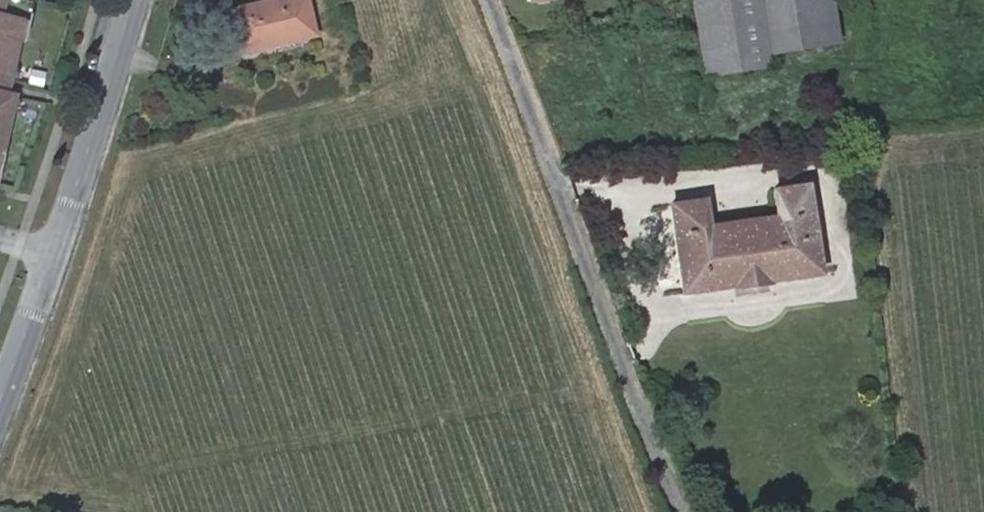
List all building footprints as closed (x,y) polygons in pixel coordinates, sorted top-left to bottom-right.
[(24,26),(30,0),(0,0),(0,70),(8,72),(19,25),(24,26)] [(243,49),(313,34),(306,0),(279,0),(234,10),(243,49)] [(706,74),(771,64),(769,51),(761,0),(694,0),(706,74)] [(769,51),(837,40),(831,0),(761,0),(769,51)] [(2,129),(14,82),(0,78),(0,129),(2,129)] [(772,281),(820,275),(808,186),(774,190),(777,216),(709,225),(706,200),(673,204),(684,293),(732,287),(732,290),(772,285),(772,281)]
